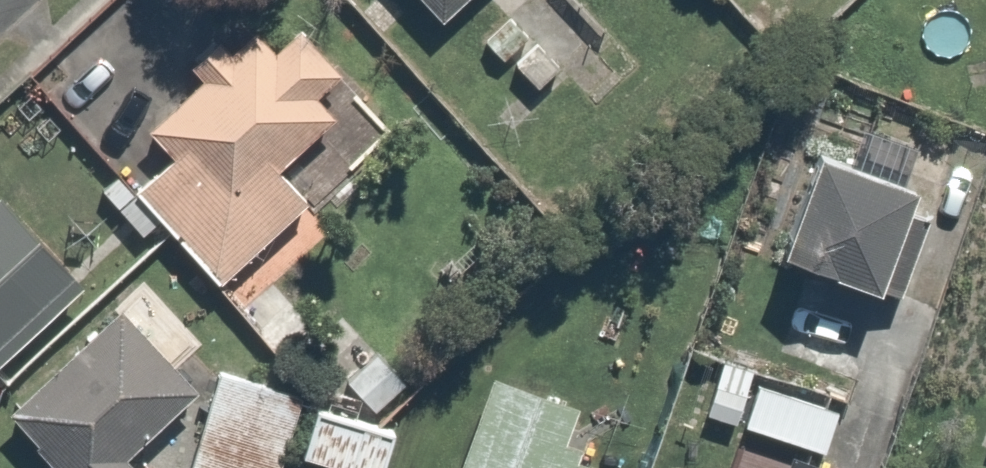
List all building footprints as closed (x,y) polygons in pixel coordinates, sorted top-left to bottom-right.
[(429,11),(440,0),(419,0),(429,11)] [(170,150),(130,187),(282,358),(383,267),(287,159),(334,116),(312,92),(338,69),(298,23),(273,45),(257,28),(230,52),(212,32),(189,52),(200,65),(141,118),(170,150)] [(906,171),(806,138),(775,233),(902,275),(925,206),(898,197),(906,171)] [(3,192),(0,195),(0,329),(70,267),(3,192)] [(9,414),(56,467),(127,467),(114,453),(188,389),(123,314),(9,414)] [(755,364),(719,355),(703,413),(739,423),(755,364)] [(212,369),(182,467),(280,467),(302,396),(212,369)] [(875,417),(756,378),(742,423),(861,462),(875,417)] [(492,380),(460,467),(593,467),(570,459),(586,414),(492,380)] [(312,402),(299,451),(362,467),(391,467),(402,427),(312,402)] [(842,465),(741,424),(723,467),(841,467),(842,465)] [(671,458),(666,467),(696,467),(671,458)]
